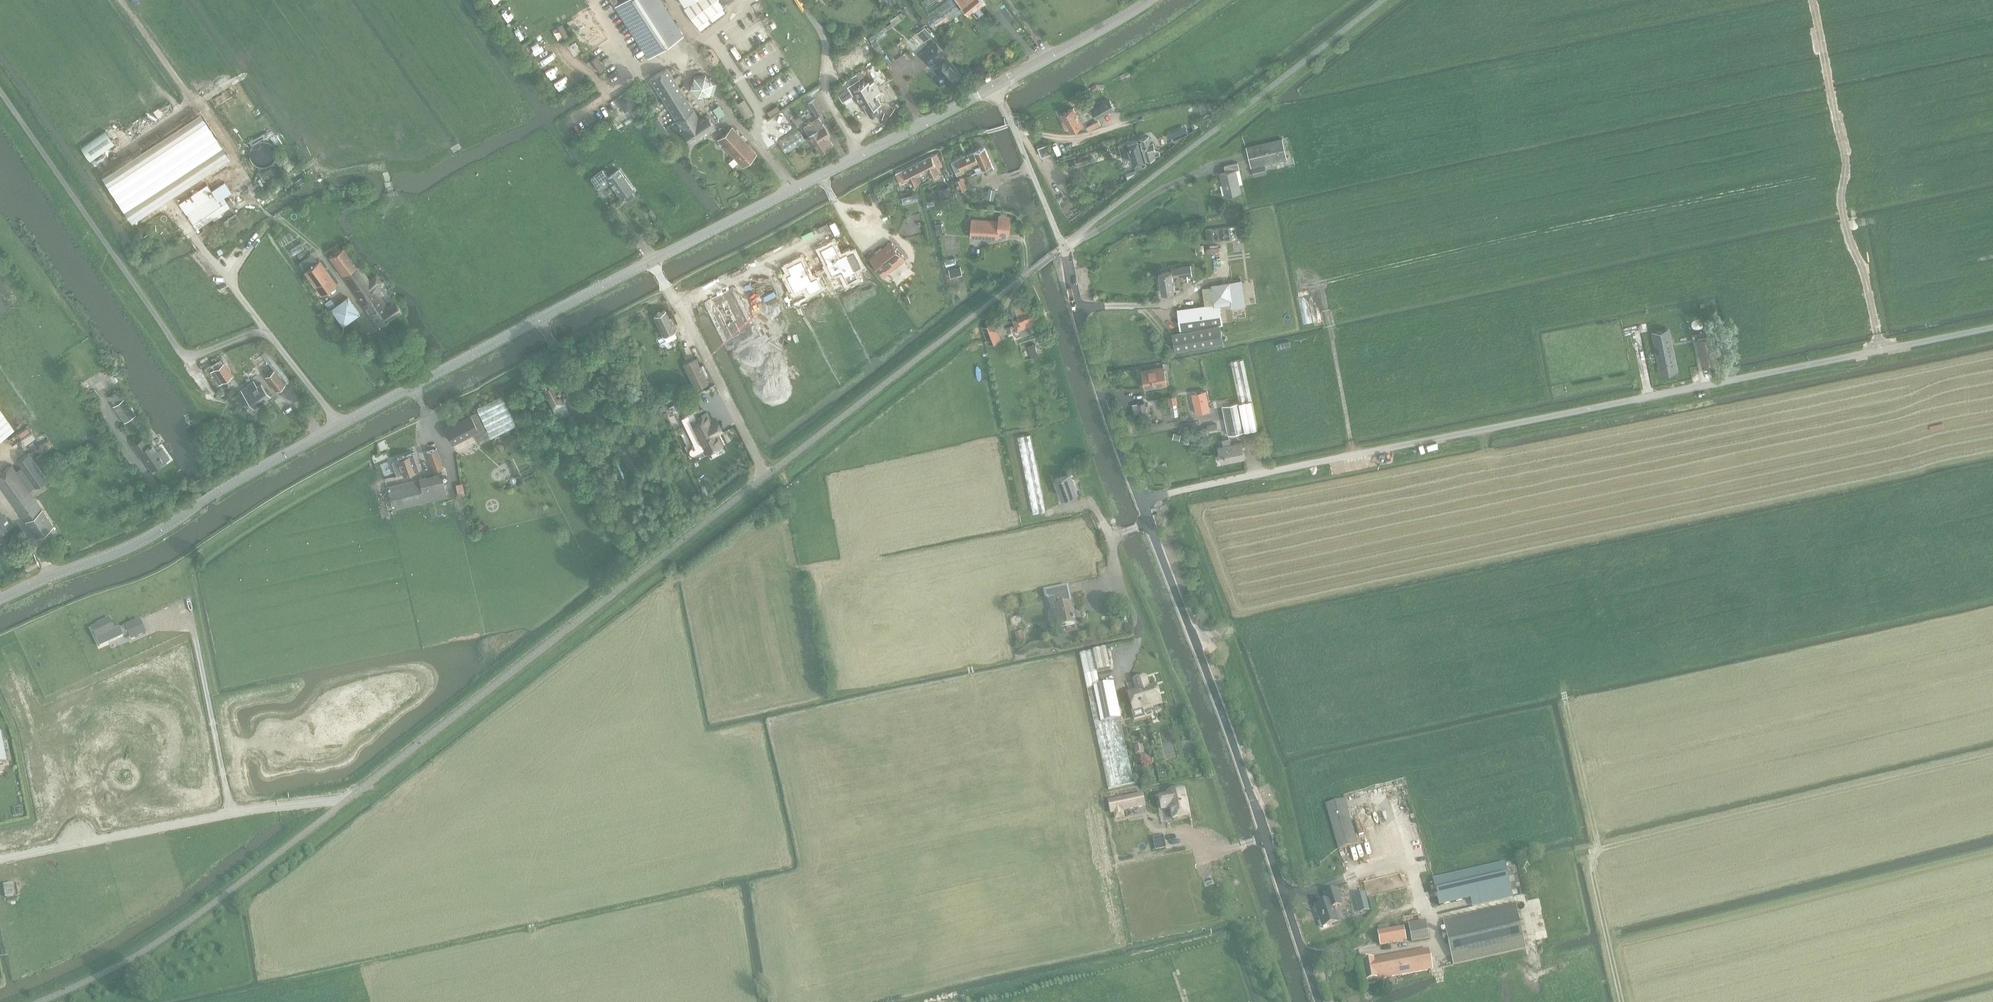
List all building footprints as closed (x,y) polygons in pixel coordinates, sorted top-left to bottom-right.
[(684,36),(661,0),(625,0),(616,6),(649,58),(684,36)] [(723,8),(717,0),(697,0),(684,9),(697,27),(723,8)] [(954,0),(947,0),(926,15),(937,30),(962,12),(954,0)] [(969,14),(986,0),(957,0),(969,14)] [(898,14),(893,18),(896,23),(902,19),(898,14)] [(558,27),(564,38),(569,35),(563,24),(558,27)] [(917,33),(925,41),(932,35),(925,26),(917,33)] [(883,28),(869,37),(872,42),(886,33),(883,28)] [(949,86),(961,75),(947,59),(947,60),(943,55),(945,53),(936,43),(922,54),(931,65),(936,61),(940,65),(935,69),(938,74),(933,78),(940,86),(945,82),(949,86)] [(604,69),(597,57),(592,60),(599,72),(604,69)] [(868,81),(854,90),(858,96),(856,98),(862,108),(865,106),(870,115),(879,110),(876,105),(881,102),(876,94),(880,91),(876,85),(885,80),(876,66),(867,71),(873,81),(869,83),(868,81)] [(694,111),(667,68),(650,79),(678,122),(694,111)] [(694,76),(690,87),(698,96),(709,94),(713,82),(705,74),(694,76)] [(845,82),(835,89),(843,101),(853,95),(848,86),(860,79),(857,74),(845,81),(845,82)] [(1112,87),(1116,97),(1134,89),(1130,79),(1112,87)] [(629,89),(616,98),(625,111),(638,102),(629,89)] [(1138,90),(1120,99),(1124,108),(1142,99),(1138,90)] [(815,99),(808,103),(816,116),(823,112),(815,99)] [(754,114),(745,100),(737,106),(746,120),(754,114)] [(1110,100),(1092,110),(1097,118),(1115,108),(1110,100)] [(642,116),(636,108),(631,112),(636,120),(642,116)] [(1072,131),(1082,125),(1072,108),(1062,114),(1065,120),(1062,121),(1066,127),(1069,126),(1072,131)] [(200,111),(101,177),(131,222),(230,157),(200,111)] [(692,144),(716,127),(709,117),(705,120),(703,117),(699,119),(694,111),(678,122),(681,128),(681,129),(682,130),(681,132),(683,133),(685,134),(692,144)] [(820,154),(833,146),(826,136),(829,134),(819,118),(803,128),(820,154)] [(1088,124),(1090,129),(1102,125),(1100,120),(1088,124)] [(718,139),(735,157),(749,145),(732,127),(718,139)] [(665,128),(660,131),(663,136),(668,133),(665,128)] [(1183,137),(1179,128),(1169,132),(1173,141),(1183,137)] [(798,129),(778,143),(786,153),(796,146),(798,150),(801,148),(798,145),(801,143),(805,140),(798,129)] [(81,148),(90,161),(115,144),(106,131),(81,148)] [(1146,159),(1155,156),(1161,155),(1159,150),(1156,149),(1154,142),(1151,143),(1149,136),(1139,139),(1144,154),(1143,154),(1145,159),(1146,159)] [(1146,160),(1146,159),(1145,159),(1143,154),(1144,154),(1139,139),(1119,145),(1124,159),(1132,157),(1135,164),(1141,162),(1146,160)] [(1252,167),(1287,159),(1282,139),(1247,147),(1252,167)] [(1042,157),(1052,153),(1048,144),(1038,148),(1042,157)] [(757,154),(749,145),(735,157),(729,163),(733,167),(739,162),(743,166),(757,154)] [(984,148),(974,153),(978,162),(979,164),(982,170),(985,168),(987,173),(994,170),(984,148)] [(962,170),(978,162),(974,153),(952,163),(957,175),(963,172),(962,170)] [(936,155),(921,162),(925,172),(926,175),(928,178),(939,172),(938,169),(942,167),(936,155)] [(912,186),(928,178),(926,175),(925,172),(921,162),(895,174),(900,184),(909,180),(912,186)] [(1137,173),(1136,171),(1143,169),(1141,164),(1134,166),(1135,169),(1126,172),(1128,179),(1137,173)] [(1247,177),(1244,165),(1227,169),(1228,175),(1220,177),(1224,192),(1246,187),(1244,178),(1247,177)] [(1255,177),(1267,174),(1265,166),(1253,169),(1255,177)] [(621,198),(624,196),(627,200),(628,201),(634,197),(634,195),(631,191),(633,190),(619,170),(608,178),(602,170),(591,178),(599,190),(609,183),(613,189),(615,188),(621,198)] [(968,188),(963,177),(955,181),(959,191),(968,188)] [(186,237),(199,228),(204,235),(213,229),(208,222),(231,207),(224,196),(232,191),(226,182),(213,191),(208,184),(180,203),(181,203),(169,211),(186,237)] [(950,185),(937,189),(940,198),(953,193),(950,185)] [(989,189),(987,198),(993,200),(995,190),(989,189)] [(876,190),(869,193),(873,201),(880,198),(876,190)] [(918,200),(917,193),(902,197),(903,203),(918,200)] [(229,224),(230,226),(240,220),(236,214),(227,220),(229,224)] [(1009,234),(1010,216),(999,216),(999,221),(972,220),(972,237),(998,238),(998,234),(1009,234)] [(1248,231),(1214,236),(1216,248),(1250,244),(1248,231)] [(891,241),(869,258),(883,277),(888,273),(885,268),(901,256),(891,241)] [(861,267),(853,252),(847,255),(846,253),(839,257),(833,244),(820,250),(827,263),(826,263),(832,275),(841,271),(847,283),(858,278),(854,270),(861,267)] [(1204,245),(1195,246),(1196,254),(1205,253),(1204,245)] [(379,326),(402,310),(395,301),(387,307),(379,294),(379,293),(376,289),(378,287),(377,285),(381,282),(377,275),(369,280),(364,272),(366,271),(365,269),(362,270),(345,246),(329,257),(379,326)] [(800,260),(786,267),(790,273),(785,276),(793,291),(805,286),(808,292),(821,286),(816,277),(810,280),(807,273),(808,273),(804,266),(804,267),(800,260)] [(321,295),(336,284),(319,261),(305,271),(318,290),(314,292),(317,297),(321,294),(321,295)] [(1172,277),(1180,276),(1192,274),(1191,264),(1179,265),(1179,269),(1171,270),(1171,273),(1159,274),(1162,294),(1174,292),(1172,277)] [(961,266),(949,269),(951,277),(963,274),(961,266)] [(765,277),(752,284),(762,303),(771,299),(776,310),(788,304),(774,277),(767,281),(765,277)] [(1212,286),(1202,287),(1204,305),(1237,300),(1238,306),(1244,305),(1241,280),(1212,284),(1212,286)] [(730,295),(714,303),(719,314),(715,316),(728,342),(748,331),(730,295)] [(360,313),(348,296),(331,307),(343,325),(360,313)] [(1028,300),(1015,305),(1020,317),(1014,319),(1017,330),(1019,329),(1022,336),(1032,332),(1029,325),(1037,323),(1028,300)] [(1220,304),(1177,310),(1180,331),(1220,325),(1223,325),(1220,304)] [(674,330),(675,330),(670,319),(669,320),(664,311),(661,313),(658,312),(658,314),(656,315),(656,317),(654,318),(663,336),(664,336),(667,342),(677,337),(674,330)] [(994,322),(984,326),(990,343),(1000,339),(994,322)] [(1645,324),(1625,328),(1626,333),(1646,329),(1645,324)] [(1223,342),(1220,325),(1180,331),(1180,333),(1173,334),(1176,350),(1223,342)] [(1669,334),(1655,337),(1661,370),(1675,367),(1669,334)] [(1711,337),(1698,340),(1703,364),(1716,362),(1711,337)] [(1038,355),(1034,342),(1030,344),(1030,345),(1027,345),(1031,357),(1038,355)] [(276,390),(285,384),(290,380),(267,350),(261,354),(274,370),(266,376),(276,390)] [(696,358),(683,364),(695,389),(708,383),(704,376),(708,374),(703,364),(700,366),(696,358)] [(1251,400),(1242,359),(1230,362),(1238,403),(1222,407),(1228,435),(1257,429),(1251,400)] [(210,372),(218,385),(232,376),(223,362),(210,372)] [(1142,372),(1146,388),(1167,384),(1164,367),(1142,372)] [(570,415),(567,409),(560,395),(563,393),(559,387),(556,388),(552,379),(548,381),(547,381),(545,382),(543,381),(542,383),(540,384),(555,414),(558,421),(570,415)] [(254,406),(270,395),(261,383),(257,386),(253,381),(242,390),(254,406)] [(228,386),(222,390),(226,397),(233,393),(228,386)] [(113,406),(124,422),(136,414),(119,390),(109,397),(114,405),(113,406)] [(1206,391),(1192,394),(1196,413),(1210,410),(1206,391)] [(487,433),(485,431),(476,435),(481,445),(517,427),(502,397),(477,410),(488,432),(487,433)] [(694,400),(679,407),(683,416),(684,417),(694,412),(699,409),(694,400)] [(1139,413),(1146,412),(1144,401),(1137,403),(1132,404),(1134,414),(1139,413)] [(13,431),(0,412),(0,440),(13,431)] [(683,416),(680,418),(692,442),(691,443),(692,446),(691,446),(690,447),(690,448),(689,448),(689,449),(689,450),(689,451),(689,452),(689,453),(690,453),(690,454),(691,454),(692,454),(692,455),(693,455),(694,455),(705,450),(705,451),(709,449),(710,450),(711,450),(711,451),(712,451),(713,451),(714,451),(715,451),(715,450),(716,450),(716,449),(717,449),(717,448),(718,448),(718,447),(718,446),(718,445),(722,443),(716,433),(721,431),(715,418),(710,421),(706,413),(697,418),(694,412),(684,417),(683,416)] [(475,432),(476,435),(485,431),(477,414),(459,423),(459,424),(446,430),(452,443),(475,432)] [(1034,513),(1047,511),(1030,435),(1018,438),(1034,513)] [(1221,464),(1245,459),(1241,442),(1231,444),(1230,438),(1222,440),(1224,446),(1217,448),(1221,464)] [(157,453),(152,444),(149,446),(144,439),(133,446),(142,459),(144,458),(152,470),(169,458),(163,449),(157,453)] [(434,471),(443,468),(436,449),(426,452),(434,471)] [(397,475),(403,473),(403,474),(420,468),(415,452),(397,458),(398,460),(398,461),(392,463),(397,475)] [(28,453),(17,461),(36,488),(47,479),(28,453)] [(692,475),(698,472),(693,461),(687,464),(692,475)] [(11,465),(11,464),(0,472),(0,484),(36,537),(53,525),(11,465)] [(392,509),(447,497),(442,472),(419,477),(420,479),(387,487),(392,509)] [(1063,498),(1077,492),(1070,474),(1056,479),(1063,498)] [(457,495),(464,494),(462,484),(455,485),(457,495)] [(647,511),(652,509),(646,498),(642,500),(647,511)] [(630,519),(634,517),(629,506),(624,509),(630,519)] [(12,525),(0,509),(0,533),(12,525)] [(641,514),(643,518),(654,513),(652,509),(641,514)] [(630,519),(632,524),(643,518),(641,514),(630,519)] [(27,571),(39,565),(34,555),(22,561),(27,571)] [(1074,617),(1067,586),(1045,591),(1046,599),(1053,598),(1056,611),(1051,613),(1049,615),(1052,626),(1054,627),(1059,626),(1060,628),(1075,624),(1074,620),(1075,620),(1074,617)] [(102,623),(91,629),(97,642),(99,647),(123,636),(119,629),(115,631),(109,618),(101,622),(102,623)] [(139,620),(124,626),(128,635),(133,632),(136,638),(145,633),(139,620)] [(1025,641),(1023,632),(1015,634),(1017,643),(1025,641)] [(1110,669),(1106,648),(1094,651),(1098,672),(1110,669)] [(1092,652),(1080,655),(1100,750),(1109,791),(1109,792),(1134,786),(1120,719),(1121,719),(1114,684),(1099,686),(1097,673),(1092,652)] [(1143,709),(1161,704),(1155,685),(1148,687),(1145,677),(1134,681),(1137,691),(1128,693),(1134,712),(1132,712),(1134,721),(1145,717),(1143,709)] [(1142,745),(1134,747),(1136,754),(1144,752),(1142,745)] [(1189,815),(1184,790),(1168,793),(1168,795),(1159,796),(1162,809),(1171,807),(1173,819),(1189,815)] [(1142,794),(1109,801),(1111,813),(1114,812),(1116,819),(1124,817),(1122,811),(1145,806),(1142,794)] [(1338,849),(1356,844),(1344,800),(1325,806),(1338,849)] [(1200,864),(1203,883),(1221,880),(1219,862),(1200,864)] [(1504,864),(1434,880),(1433,881),(1439,906),(1510,890),(1504,864)] [(1402,872),(1365,881),(1368,895),(1405,886),(1402,872)] [(1327,902),(1315,906),(1322,928),(1338,923),(1333,908),(1341,906),(1335,890),(1324,894),(1327,902)] [(1364,894),(1355,896),(1357,907),(1367,904),(1364,894)] [(1453,965),(1525,948),(1515,905),(1443,922),(1453,965)] [(1426,921),(1409,924),(1412,943),(1429,940),(1426,921)] [(1406,941),(1403,927),(1390,929),(1389,924),(1378,926),(1379,931),(1377,932),(1379,946),(1406,941)] [(1366,982),(1402,976),(1432,970),(1429,951),(1368,962),(1368,957),(1362,958),(1366,982)]
